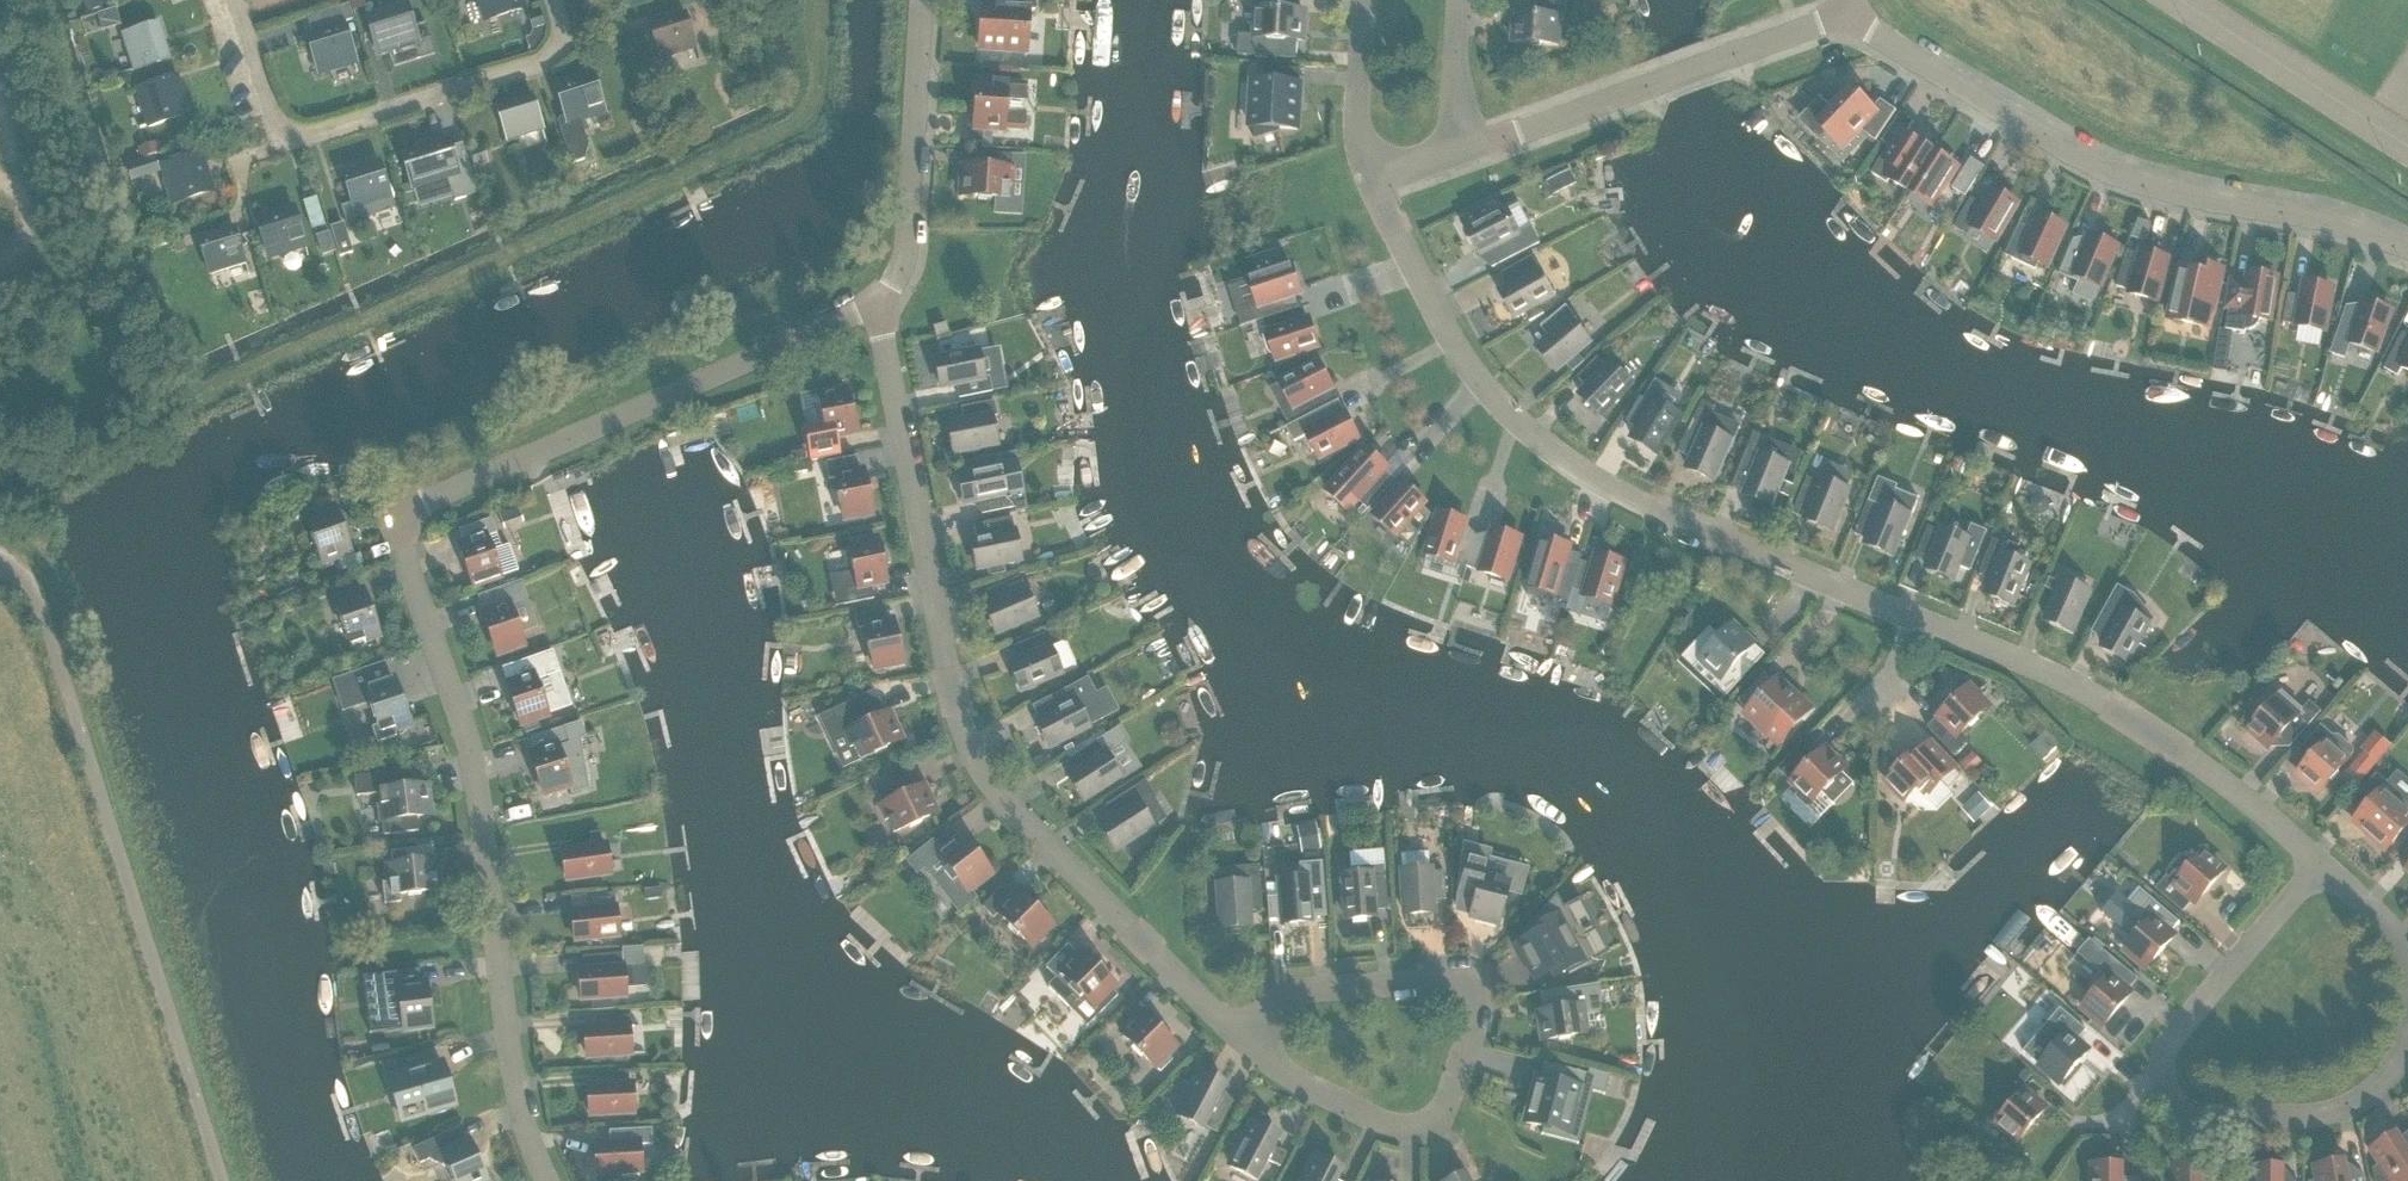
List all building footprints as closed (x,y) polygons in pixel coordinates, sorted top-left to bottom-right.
[(83,1),(87,13),(105,7),(103,0),(86,0),(83,1)] [(351,1),(358,21),(369,17),(364,0),(354,0),(351,1)] [(522,9),(519,0),(481,0),(487,20),(522,9)] [(1036,0),(986,0),(986,6),(981,5),(978,48),(1026,51),(1029,10),(1035,10),(1036,0)] [(1300,0),(1267,0),(1266,9),(1256,9),(1255,37),(1272,38),(1272,40),(1285,41),(1285,39),(1302,40),(1304,12),(1300,11),(1300,0)] [(1565,19),(1566,3),(1530,0),(1529,15),(1515,14),(1513,41),(1529,42),(1529,44),(1540,45),(1541,43),(1556,44),(1558,18),(1565,19)] [(349,2),(337,6),(342,22),(354,18),(349,2)] [(380,53),(416,42),(404,6),(369,17),(380,53)] [(529,52),(537,50),(543,40),(545,30),(539,8),(527,12),(532,29),(530,35),(525,37),(529,52)] [(660,60),(695,49),(684,14),(649,25),(660,60)] [(133,71),(169,59),(158,24),(122,35),(133,71)] [(318,72),(354,61),(343,25),(307,36),(318,72)] [(1300,69),(1264,67),(1263,82),(1252,81),(1249,127),(1254,127),(1254,139),(1279,132),(1279,128),(1297,129),(1300,69)] [(571,162),(585,158),(587,144),(579,118),(602,111),(591,75),(556,87),(565,116),(557,119),(571,162)] [(150,125),(186,114),(175,78),(139,89),(150,125)] [(1006,113),(1007,99),(1004,99),(1005,82),(976,81),(973,143),(989,144),(990,132),(1002,132),(1003,113),(1006,113)] [(640,83),(629,87),(635,104),(646,100),(640,83)] [(1871,108),(1851,89),(1832,108),(1820,97),(1818,98),(1821,100),(1803,120),(1820,137),(1825,132),(1842,148),(1859,130),(1875,141),(1896,110),(1880,100),(1871,108)] [(506,140),(542,129),(531,94),(495,105),(506,140)] [(1909,192),(1934,153),(1904,134),(1913,122),(1900,113),(1881,141),(1889,146),(1873,172),(1885,180),(1887,178),(1909,192)] [(449,140),(402,154),(413,191),(448,180),(454,201),(477,194),(462,143),(451,147),(449,140)] [(142,159),(159,153),(155,143),(138,148),(142,159)] [(484,147),(470,151),(475,168),(489,164),(484,147)] [(1007,198),(1010,155),(976,153),(975,168),(962,167),(960,196),(977,197),(977,199),(990,200),(990,197),(1007,198)] [(1934,153),(1909,192),(1931,206),(1956,167),(1934,153)] [(199,155),(161,167),(173,205),(211,193),(199,157),(199,155)] [(1965,196),(1984,166),(1971,158),(1952,188),(1965,196)] [(348,230),(362,226),(369,217),(393,210),(378,162),(343,174),(352,202),(340,206),(348,230)] [(157,163),(128,172),(132,185),(161,176),(159,168),(157,163)] [(1994,240),(2017,203),(1993,189),(1984,205),(1971,198),(1953,227),(1967,235),(1971,227),(1994,240)] [(310,229),(325,224),(317,196),(302,201),(310,229)] [(1493,217),(1487,206),(1461,219),(1479,254),(1492,248),(1500,262),(1525,248),(1518,234),(1505,210),(1493,217)] [(268,255),(304,244),(293,209),(257,220),(268,255)] [(2046,266),(2064,227),(2040,215),(2032,230),(2019,224),(2005,255),(2035,269),(2038,262),(2046,266)] [(2147,242),(2151,223),(2138,219),(2131,237),(2147,242)] [(209,274),(245,263),(234,227),(197,238),(209,274)] [(345,229),(333,233),(338,251),(350,247),(345,229)] [(334,250),(328,232),(317,236),(322,254),(334,250)] [(2116,246),(2091,235),(2087,245),(2073,240),(2058,274),(2089,288),(2091,283),(2099,286),(2116,246)] [(2141,255),(2126,251),(2116,287),(2130,291),(2129,293),(2156,301),(2168,259),(2142,251),(2141,255)] [(1538,271),(1530,257),(1502,273),(1510,287),(1500,292),(1516,320),(1526,314),(1531,322),(1545,314),(1541,306),(1554,299),(1547,287),(1550,285),(1541,270),(1538,271)] [(2169,309),(2167,321),(2208,331),(2212,312),(2222,270),(2195,264),(2193,274),(2178,271),(2169,309)] [(1293,310),(1288,296),(1299,292),(1291,266),(1250,280),(1257,303),(1240,309),(1245,325),(1290,310),(1293,310)] [(2268,322),(2275,277),(2248,273),(2247,284),(2232,281),(2225,329),(2245,332),(2245,329),(2249,329),(2253,327),(2257,325),(2268,322)] [(2332,288),(2305,283),(2302,296),(2288,293),(2283,323),(2323,331),(2332,288)] [(2376,352),(2390,311),(2364,302),(2361,312),(2347,307),(2335,339),(2350,344),(2350,343),(2376,352)] [(1550,338),(1538,349),(1555,370),(1588,342),(1571,321),(1576,317),(1566,305),(1540,327),(1550,338)] [(1290,310),(1291,311),(1263,320),(1268,334),(1263,336),(1269,352),(1273,351),(1276,360),(1317,346),(1309,320),(1307,320),(1305,313),(1300,307),(1293,310),(1290,310)] [(936,340),(949,336),(948,334),(945,323),(932,327),(935,337),(936,340)] [(2401,334),(2383,369),(2397,376),(2402,367),(2407,370),(2407,338),(2401,334)] [(982,379),(977,352),(935,360),(940,387),(957,384),(959,398),(992,392),(989,377),(982,379)] [(1607,367),(1597,357),(1577,377),(1587,388),(1580,395),(1599,415),(1629,384),(1610,365),(1607,367)] [(1303,419),(1327,406),(1328,405),(1322,392),(1331,387),(1319,363),(1281,383),(1300,420),(1303,418),(1303,419)] [(854,432),(846,390),(819,395),(822,410),(819,411),(822,423),(824,422),(827,436),(819,438),(823,452),(832,450),(828,437),(854,432)] [(1655,401),(1658,396),(1648,390),(1643,399),(1640,397),(1625,422),(1638,429),(1633,439),(1656,453),(1678,415),(1655,401)] [(953,452),(995,444),(990,417),(996,416),(993,401),(960,408),(963,422),(948,425),(953,452)] [(1732,443),(1740,426),(1712,413),(1715,407),(1702,401),(1694,417),(1678,452),(1692,458),(1687,468),(1712,480),(1729,441),(1732,443)] [(1327,406),(1303,419),(1310,431),(1306,433),(1319,458),(1357,438),(1345,413),(1333,419),(1327,406)] [(1796,469),(1803,454),(1753,434),(1731,489),(1770,505),(1786,465),(1796,469)] [(1367,509),(1389,485),(1378,475),(1386,467),(1366,449),(1327,491),(1347,509),(1357,499),(1367,509)] [(854,455),(824,461),(825,464),(828,478),(835,477),(835,478),(838,492),(836,492),(838,504),(840,504),(843,519),(870,514),(862,471),(858,472),(854,455)] [(1015,460),(957,472),(964,507),(979,503),(982,514),(1009,508),(1007,498),(1022,495),(1015,460)] [(1831,530),(1854,472),(1830,462),(1822,480),(1822,479),(1820,483),(1807,477),(1803,487),(1816,493),(1805,519),(1831,530)] [(1897,486),(1878,478),(1868,501),(1854,534),(1868,540),(1866,544),(1891,555),(1907,515),(1911,517),(1918,499),(1895,490),(1897,486)] [(1419,526),(1431,513),(1421,504),(1423,502),(1403,483),(1374,515),(1394,534),(1409,517),(1419,526)] [(1783,513),(1789,500),(1780,496),(1774,509),(1783,513)] [(504,528),(522,522),(517,506),(499,512),(504,528)] [(349,553),(333,508),(306,518),(312,534),(310,535),(314,547),(316,546),(322,562),(349,553)] [(1468,564),(1471,553),(1457,549),(1465,521),(1439,513),(1426,554),(1453,563),(1454,559),(1468,564)] [(1004,573),(1002,563),(1019,560),(1011,518),(974,525),(977,540),(971,541),(976,568),(988,566),(990,576),(1004,573)] [(490,551),(485,537),(493,534),(488,519),(460,529),(465,543),(459,545),(473,586),(499,577),(494,562),(496,561),(492,550),(490,551)] [(1942,532),(1928,526),(1917,553),(1931,558),(1927,569),(1952,579),(1968,539),(1943,528),(1942,532)] [(1471,553),(1468,564),(1482,568),(1481,571),(1506,579),(1519,538),(1493,530),(1485,558),(1471,553)] [(1572,589),(1580,561),(1565,557),(1569,546),(1542,539),(1530,580),(1534,582),(1530,594),(1545,598),(1548,586),(1556,588),(1557,585),(1572,589)] [(2011,604),(2017,589),(2028,564),(2002,554),(2006,545),(1993,539),(1974,584),(1988,589),(1986,594),(2011,604)] [(884,582),(876,540),(849,545),(852,560),(850,561),(852,572),(854,572),(857,587),(840,590),(843,605),(873,599),(870,585),(884,582)] [(1580,561),(1572,589),(1586,593),(1585,596),(1611,604),(1623,563),(1597,555),(1594,565),(1580,561)] [(1024,591),(1018,577),(1009,581),(985,591),(985,602),(987,607),(984,608),(995,633),(1035,615),(1031,607),(1038,604),(1031,589),(1031,588),(1024,591)] [(2062,584),(2049,578),(2045,588),(2058,593),(2046,620),(2071,631),(2088,592),(2064,581),(2062,584)] [(513,620),(509,606),(520,603),(514,587),(482,598),(487,612),(482,614),(496,655),(522,646),(517,631),(519,630),(515,619),(513,620)] [(378,636),(362,591),(335,601),(341,617),(339,618),(343,630),(345,629),(351,646),(378,636)] [(2145,648),(2155,630),(2146,625),(2147,623),(2124,610),(2126,606),(2113,599),(2095,631),(2108,638),(2102,648),(2126,661),(2136,643),(2145,648)] [(866,626),(863,612),(854,614),(857,629),(865,627),(868,642),(866,642),(868,654),(871,654),(874,669),(900,663),(892,621),(866,626)] [(1764,655),(1732,626),(1720,638),(1709,628),(1680,659),(1724,699),(1764,655)] [(1050,648),(1044,634),(1013,647),(1019,661),(1009,665),(1020,690),(1059,673),(1049,648),(1050,648)] [(538,657),(506,668),(511,682),(506,684),(520,724),(546,715),(541,700),(543,700),(539,689),(537,690),(533,676),(544,672),(557,668),(551,652),(538,657)] [(377,665),(333,680),(344,712),(368,704),(369,706),(373,718),(375,717),(378,725),(371,727),(377,742),(396,736),(393,729),(408,724),(393,679),(383,683),(378,669),(377,665)] [(1753,706),(1745,714),(1778,744),(1810,710),(1777,679),(1774,683),(1763,673),(1742,696),(1753,706)] [(1955,756),(1967,745),(1958,735),(1968,725),(1977,718),(1988,707),(1969,687),(1927,727),(1955,756)] [(1071,704),(1064,691),(1033,707),(1040,720),(1036,722),(1048,746),(1087,726),(1074,702),(1071,704)] [(861,698),(820,717),(831,742),(840,738),(846,735),(858,760),(873,752),(874,754),(886,749),(885,747),(900,739),(888,713),(872,721),(861,698)] [(2287,698),(2283,703),(2276,698),(2248,730),(2269,748),(2278,738),(2289,748),(2313,721),(2321,711),(2310,701),(2301,710),(2287,698)] [(534,752),(530,753),(543,794),(569,786),(571,794),(588,789),(579,738),(585,736),(581,722),(563,727),(530,738),(534,752)] [(1076,771),(1067,777),(1082,800),(1119,776),(1105,756),(1126,743),(1130,740),(1120,725),(1097,740),(1068,758),(1076,771)] [(2330,734),(2321,726),(2298,751),(2309,761),(2298,774),(2319,792),(2352,753),(2352,746),(2338,733),(2330,734)] [(2367,752),(2350,773),(2360,782),(2391,745),(2376,732),(2362,748),(2367,752)] [(1962,777),(1930,744),(1920,755),(1916,751),(1885,781),(1904,801),(1916,789),(1924,798),(1940,782),(1948,791),(1962,777)] [(1807,745),(1781,772),(1791,782),(1800,791),(1795,796),(1806,808),(1812,803),(1822,793),(1834,804),(1854,784),(1842,772),(1845,769),(1825,749),(1818,756),(1807,745)] [(1982,764),(1973,754),(1959,767),(1968,777),(1982,764)] [(2354,822),(2385,850),(2407,824),(2407,801),(2387,782),(2376,773),(2355,797),(2367,808),(2354,822)] [(394,790),(392,775),(354,779),(356,797),(379,795),(384,835),(418,831),(416,817),(429,815),(426,786),(408,788),(408,786),(395,788),(396,790),(394,790)] [(910,792),(904,779),(876,792),(882,806),(880,807),(892,833),(908,826),(909,827),(920,822),(919,820),(935,813),(923,787),(910,792)] [(1152,796),(1143,782),(1106,805),(1114,817),(1099,826),(1114,849),(1161,820),(1147,799),(1152,796)] [(601,846),(599,832),(589,834),(591,848),(562,852),(566,879),(609,873),(605,846),(601,846)] [(932,842),(908,861),(918,874),(925,869),(933,880),(958,911),(974,898),(968,891),(989,874),(960,837),(940,853),(932,842)] [(1464,844),(1457,907),(1471,911),(1471,916),(1497,923),(1501,908),(1503,909),(1506,898),(1503,897),(1507,882),(1482,875),(1489,850),(1464,844)] [(420,893),(420,891),(437,889),(432,846),(391,851),(393,865),(387,866),(389,882),(381,883),(384,902),(400,901),(399,894),(407,893),(407,895),(420,893)] [(1427,851),(1400,853),(1401,871),(1404,914),(1431,912),(1431,901),(1445,900),(1443,871),(1429,872),(1427,851)] [(2224,870),(2203,853),(2193,864),(2191,863),(2183,872),(2185,874),(2175,885),(2166,878),(2156,890),(2183,911),(2192,900),(2196,903),(2224,870)] [(1323,915),(1322,904),(1319,864),(1303,865),(1304,878),(1278,880),(1280,896),(1269,897),(1270,912),(1281,911),(1282,924),(1309,921),(1309,917),(1323,915)] [(1369,873),(1368,866),(1350,867),(1351,875),(1342,876),(1345,919),(1373,917),(1372,905),(1386,904),(1384,872),(1369,873)] [(1245,887),(1245,883),(1218,885),(1221,928),(1248,926),(1246,897),(1261,896),(1260,886),(1245,887)] [(2118,893),(2102,912),(2134,940),(2125,951),(2146,969),(2173,936),(2170,933),(2179,922),(2139,888),(2128,901),(2118,893)] [(1010,899),(1000,889),(981,907),(992,918),(997,913),(1009,925),(1007,926),(1016,935),(1018,934),(1030,946),(1050,926),(1017,892),(1010,899)] [(1534,936),(1517,945),(1535,978),(1552,969),(1555,975),(1566,969),(1568,974),(1592,961),(1556,893),(1527,924),(1534,936)] [(614,908),(613,894),(584,897),(586,911),(571,913),(574,940),(617,935),(615,908),(614,908)] [(1113,986),(1080,952),(1077,956),(1067,946),(1045,968),(1055,978),(1047,986),(1070,1010),(1083,996),(1100,1013),(1117,996),(1110,989),(1113,986)] [(622,969),(621,953),(591,956),(592,970),(579,971),(581,998),(624,995),(623,986),(630,986),(629,968),(622,969)] [(2103,1026),(2131,994),(2127,991),(2137,979),(2110,957),(2101,969),(2110,976),(2082,1009),(2103,1026)] [(418,969),(372,975),(375,998),(380,997),(382,1010),(377,1010),(380,1031),(403,1028),(404,1030),(431,1026),(425,984),(420,984),(418,969)] [(1570,1038),(1569,1035),(1585,1033),(1582,1014),(1602,1011),(1598,984),(1535,994),(1542,1040),(1557,1037),(1558,1040),(1570,1038)] [(1409,999),(1412,1027),(1422,1025),(1419,998),(1409,999)] [(1138,1016),(1128,1006),(1122,1012),(1132,1022),(1121,1034),(1154,1067),(1159,1072),(1172,1060),(1167,1054),(1174,1047),(1141,1013),(1138,1016)] [(2061,1008),(2024,1052),(2040,1065),(2039,1066),(2060,1084),(2088,1051),(2077,1041),(2087,1029),(2061,1008)] [(586,1056),(629,1054),(628,1027),(633,1027),(632,1016),(617,1017),(618,1027),(584,1029),(586,1056)] [(430,1067),(426,1052),(393,1062),(397,1076),(389,1078),(394,1093),(392,1094),(395,1105),(397,1104),(398,1106),(423,1099),(427,1112),(453,1105),(442,1063),(430,1067)] [(1536,1076),(1524,1122),(1566,1133),(1578,1088),(1584,1089),(1589,1070),(1555,1061),(1550,1080),(1536,1076)] [(628,1085),(627,1070),(617,1071),(618,1086),(588,1087),(589,1114),(632,1112),(631,1085),(628,1085)] [(2021,1088),(2031,1076),(2025,1070),(2015,1082),(2021,1088)] [(1217,1133),(1220,1126),(1208,1119),(1225,1085),(1198,1071),(1176,1115),(1202,1129),(1204,1126),(1217,1133)] [(2017,1141),(2045,1109),(2024,1091),(2007,1112),(1995,1124),(2017,1141)] [(1278,1137),(1252,1123),(1246,1134),(1233,1128),(1225,1143),(1238,1150),(1229,1166),(1256,1180),(1266,1160),(1279,1167),(1286,1154),(1273,1147),(1278,1137)] [(457,1129),(413,1148),(419,1163),(430,1158),(445,1162),(451,1177),(453,1176),(455,1180),(481,1180),(485,1180),(467,1140),(463,1142),(457,1129)] [(634,1143),(633,1129),(623,1129),(624,1144),(595,1146),(596,1173),(640,1170),(638,1143),(634,1143)] [(2397,1134),(2372,1150),(2392,1180),(2407,1180),(2407,1147),(2407,1148),(2397,1134)] [(1336,1180),(1342,1170),(1315,1156),(1302,1180),(1336,1180)] [(2345,1162),(2316,1167),(2318,1180),(2315,1180),(2364,1180),(2362,1171),(2348,1174),(2345,1162)] [(2093,1165),(2093,1180),(2123,1180),(2123,1165),(2093,1165)] [(2204,1167),(2173,1166),(2173,1180),(2204,1180),(2204,1167)] [(2284,1168),(2254,1167),(2254,1180),(2284,1180),(2284,1168)]
